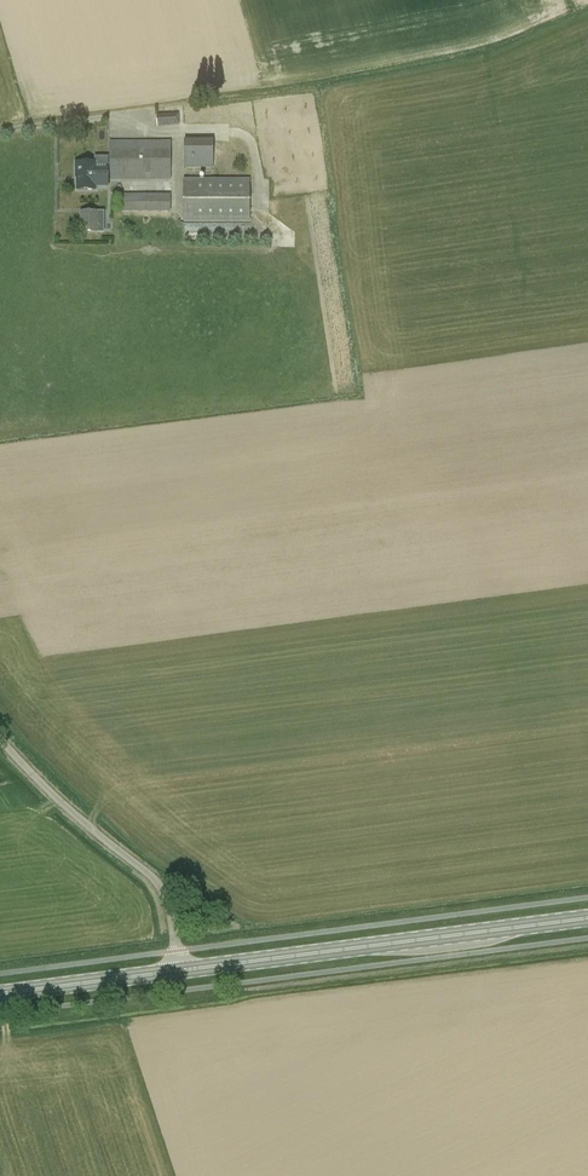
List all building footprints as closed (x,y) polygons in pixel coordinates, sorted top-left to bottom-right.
[(157,127),(179,126),(178,113),(157,115),(157,127)] [(171,141),(109,142),(110,181),(171,181),(171,141)] [(232,141),(184,141),(184,168),(213,168),(213,164),(230,164),(230,145),(232,145),(232,141)] [(96,190),(96,187),(108,187),(107,166),(96,166),(96,163),(75,164),(75,181),(77,181),(77,190),(96,190)] [(183,179),(183,222),(250,222),(250,179),(183,179)] [(170,212),(170,194),(121,195),(121,212),(170,212)] [(80,213),(81,233),(98,232),(98,212),(80,213)]
